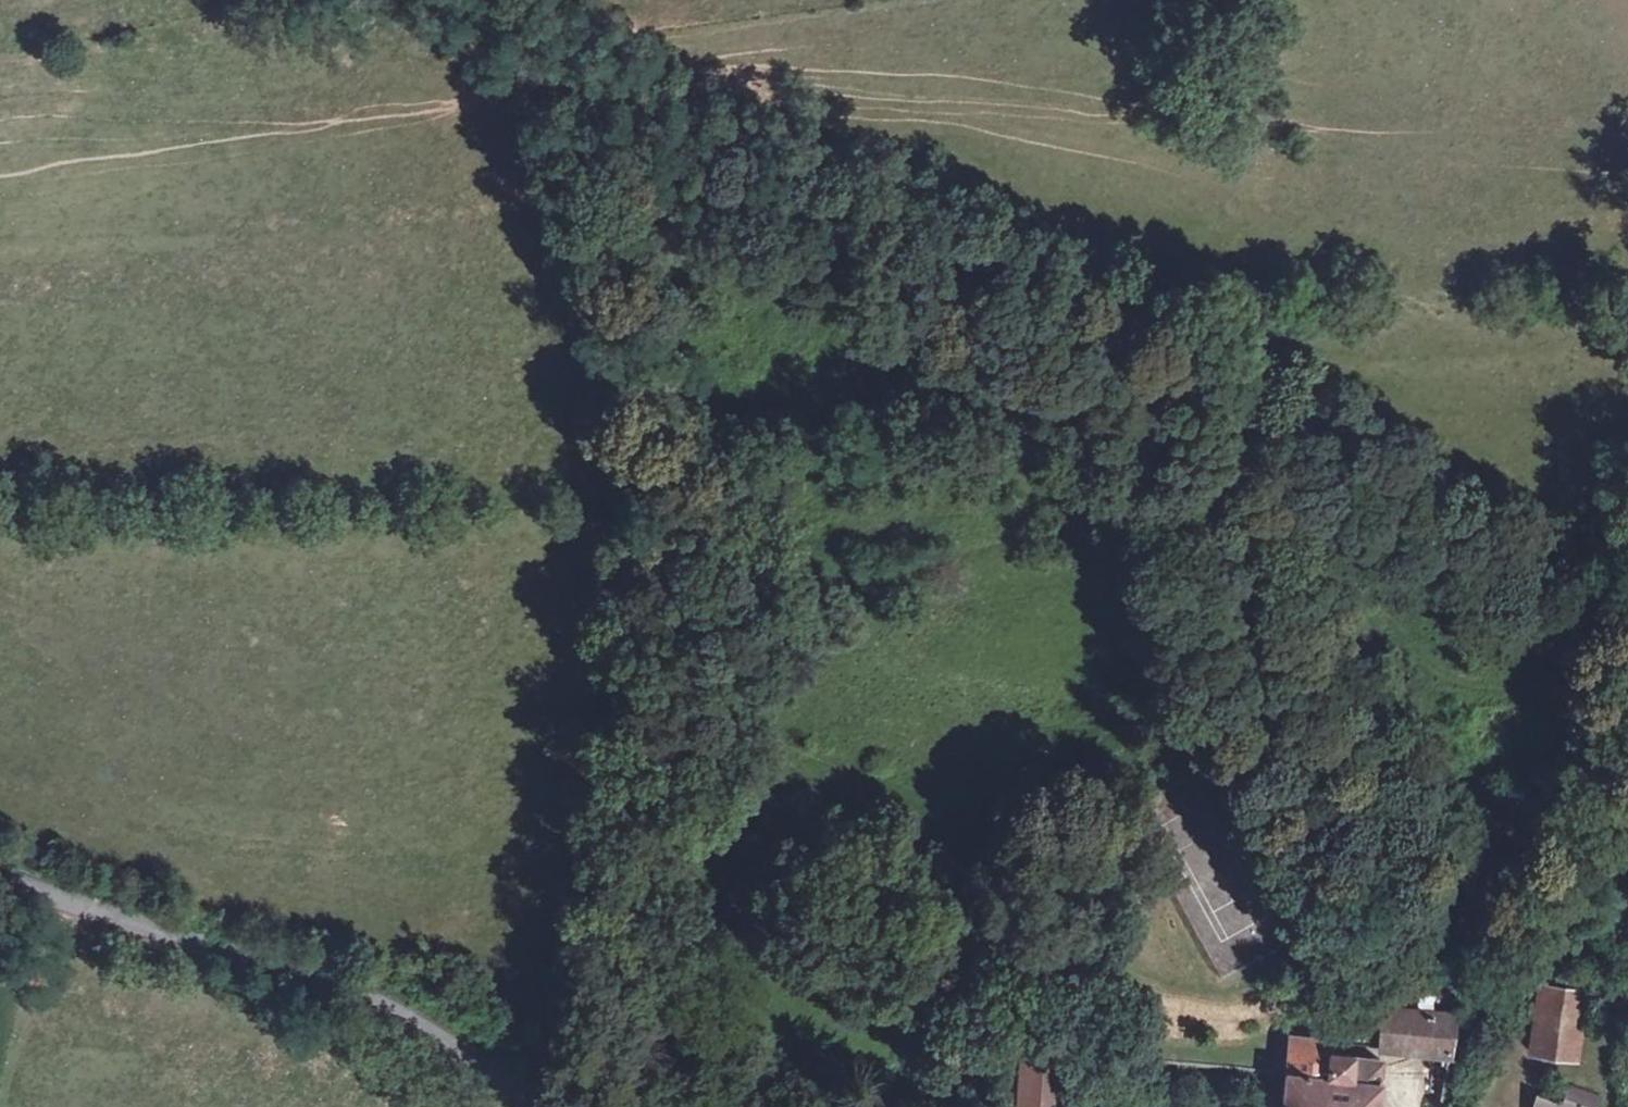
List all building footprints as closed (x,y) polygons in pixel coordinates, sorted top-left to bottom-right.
[(1574,1057),(1584,991),(1540,985),(1530,1050),(1574,1057)] [(1450,1056),(1457,1015),(1379,1009),(1378,1048),(1450,1056)] [(1289,1035),(1286,1071),(1285,1071),(1281,1106),(1376,1106),(1379,1080),(1378,1080),(1380,1060),(1350,1056),(1351,1053),(1331,1052),(1333,1040),(1289,1035)] [(1023,1052),(1018,1106),(1059,1106),(1063,1055),(1023,1052)] [(1598,1097),(1568,1088),(1560,1106),(1564,1106),(1595,1106),(1598,1097)] [(1560,1106),(1541,1097),(1537,1106),(1564,1106),(1560,1106)]
